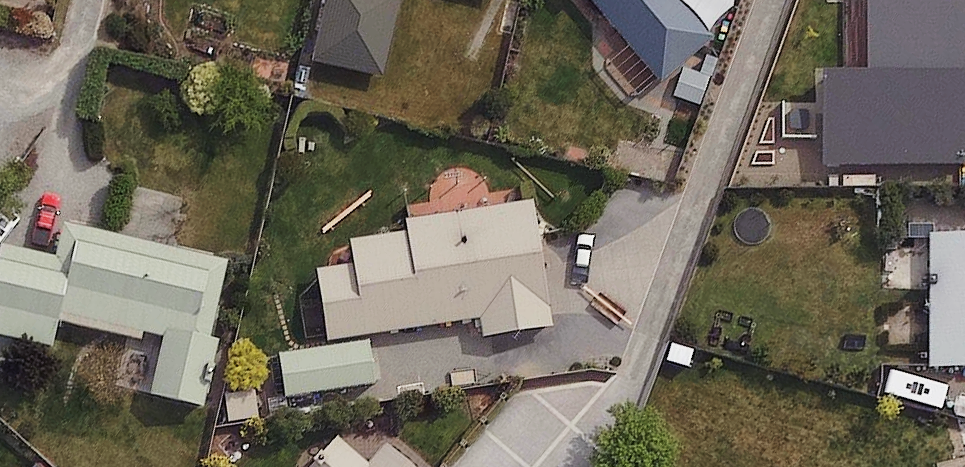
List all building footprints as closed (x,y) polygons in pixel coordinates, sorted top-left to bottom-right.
[(316,64),(385,80),(403,0),(331,0),(316,64)] [(665,87),(722,40),(689,0),(592,0),(665,87)] [(565,321),(549,196),(416,214),(422,256),(323,269),(333,352),(565,321)] [(67,228),(60,262),(0,249),(0,332),(153,366),(145,400),(203,413),(236,266),(67,228)] [(928,236),(926,370),(964,371),(964,237),(928,236)] [(319,466),(421,466),(359,417),(319,466)]
